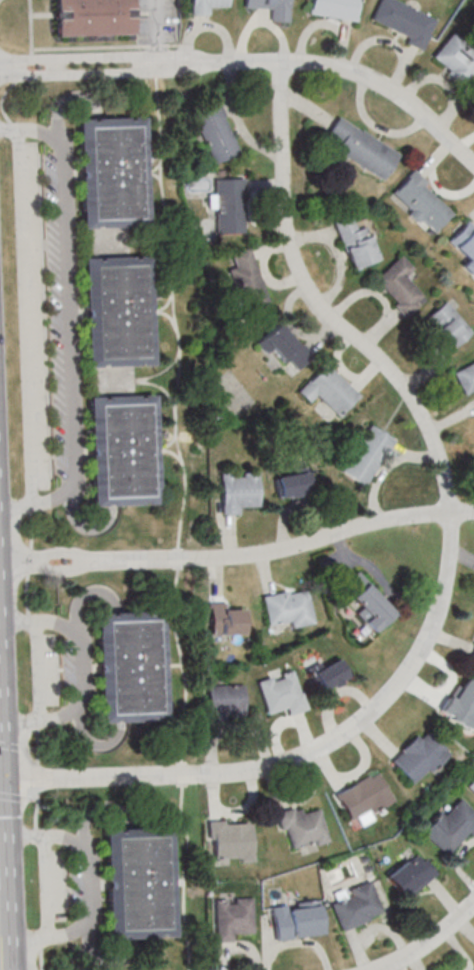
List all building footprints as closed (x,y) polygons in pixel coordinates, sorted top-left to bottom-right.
[(53,8),(53,0),(131,0),(131,7),(120,7),(120,15),(131,15),(132,32),(54,34),(54,17),(65,17),(65,8),(53,8)] [(190,15),(207,14),(207,7),(228,6),(228,0),(190,0),(190,15)] [(242,8),(242,0),(289,0),(288,21),(269,21),(269,9),(242,8)] [(307,13),(309,0),(358,0),(355,21),(307,13)] [(369,18),(378,0),(396,0),(436,20),(420,51),(405,43),(408,37),(369,18)] [(450,32),(430,57),(445,70),(443,73),(460,87),(473,70),(473,52),(450,32)] [(191,113),(212,165),(240,154),(219,102),(191,113)] [(336,116),(326,135),(338,141),(332,151),(383,179),(399,151),(336,116)] [(86,396),(94,396),(93,365),(85,365),(82,257),(88,257),(87,225),(80,226),(77,119),(144,117),(148,226),(129,226),(130,254),(148,253),(151,364),(133,365),(134,394),(152,393),(156,502),(89,505),(86,396)] [(451,212),(425,189),(429,183),(412,169),(389,197),(433,234),(451,212)] [(243,178),(214,179),(214,196),(214,233),(244,233),(243,178)] [(377,260),(364,224),(355,227),(351,216),(333,222),(351,269),(377,260)] [(467,221),(448,241),(467,259),(460,266),(471,277),(473,274),(473,227),(467,221)] [(252,248),(231,253),(235,267),(226,269),(239,314),(267,306),(252,248)] [(405,317),(426,299),(406,276),(413,270),(401,256),(373,279),(405,317)] [(472,330),(444,301),(422,322),(451,351),(472,330)] [(293,371),(311,355),(280,321),(256,342),(267,354),(273,348),(293,371)] [(453,371),(464,396),(473,391),(473,361),(453,371)] [(338,417),(359,395),(326,362),(304,384),(338,417)] [(366,486),(394,438),(369,424),(341,472),(366,486)] [(279,499),(312,494),(308,470),(275,475),(279,499)] [(259,504),(259,473),(221,473),(221,515),(240,515),(240,504),(259,504)] [(374,630),(395,613),(359,569),(338,586),(374,630)] [(291,628),(313,624),(307,588),(262,596),(267,624),(289,619),(291,628)] [(209,603),(209,635),(243,635),(243,611),(231,611),(231,603),(209,603)] [(94,613),(160,610),(164,719),(98,721),(94,613)] [(350,678),(340,656),(306,671),(316,693),(350,678)] [(267,713),(286,707),(289,715),(308,709),(294,668),(256,681),(267,713)] [(461,675),(439,711),(466,728),(472,720),(473,721),(473,683),(461,675)] [(207,684),(207,720),(244,720),(244,684),(207,684)] [(449,754),(425,727),(388,759),(412,787),(449,754)] [(334,791),(348,823),(356,819),(357,823),(394,805),(378,771),(334,791)] [(448,858),(473,830),(473,812),(457,796),(422,833),(448,858)] [(275,813),(280,832),(287,830),(292,850),(328,841),(320,809),(299,815),(297,807),(275,813)] [(253,862),(251,819),(208,821),(209,856),(234,855),(234,863),(253,862)] [(104,831),(169,828),(173,937),(107,939),(104,831)] [(384,875),(403,900),(436,875),(418,850),(384,875)] [(340,931),(383,915),(370,879),(335,892),(338,900),(330,903),(340,931)] [(214,898),(215,942),(233,942),(233,933),(252,932),(252,897),(214,898)] [(271,906),(276,941),(323,934),(318,899),(271,906)]
